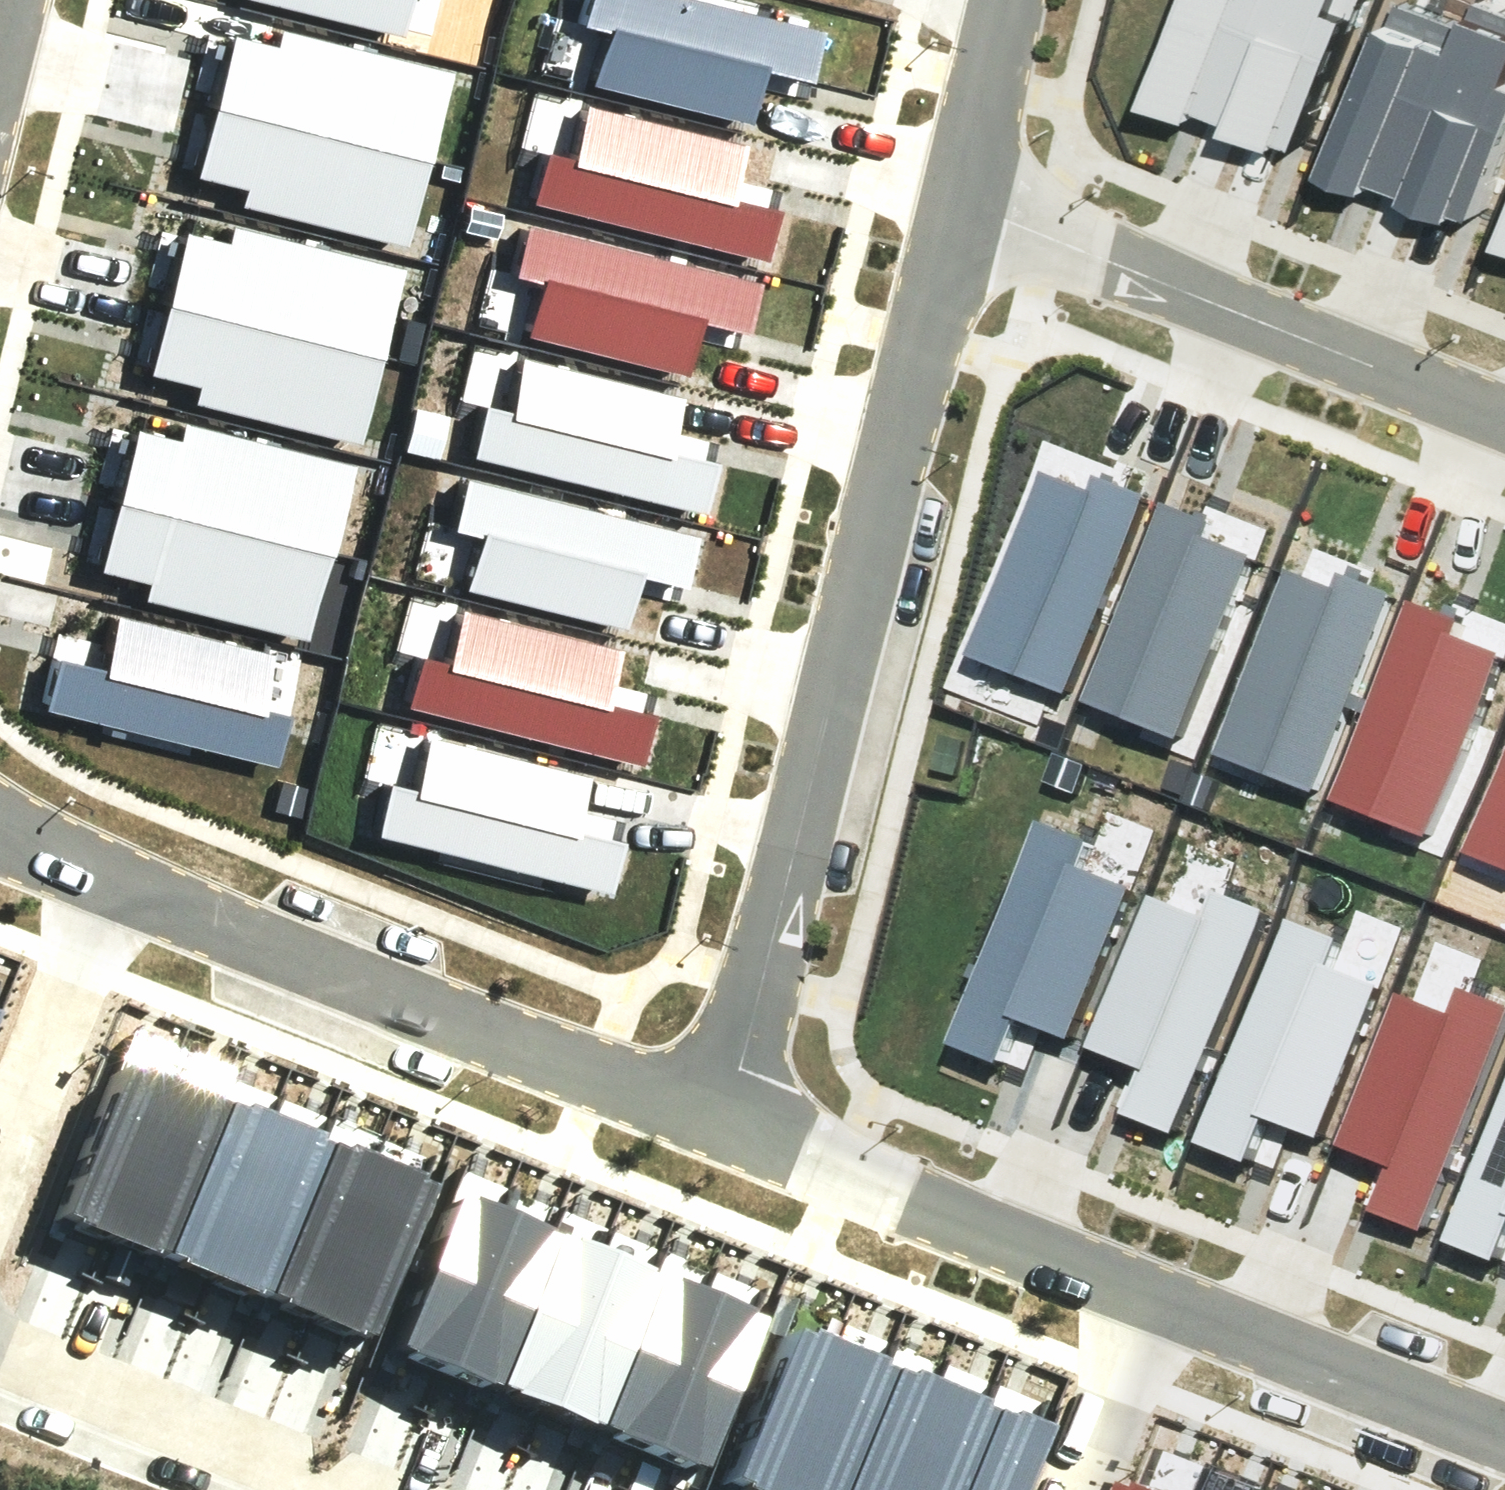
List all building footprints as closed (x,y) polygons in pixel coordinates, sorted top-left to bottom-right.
[(389,16),(393,0),(325,0),(389,16)] [(748,0),(576,0),(574,10),(604,18),(591,70),(749,108),(762,54),(806,64),(817,17),(748,0)] [(1284,0),(1203,0),(1169,84),(1206,100),(1210,90),(1241,103),(1284,0)] [(1241,103),(1309,131),(1363,0),(1284,0),(1241,103)] [(1488,4),(1478,0),(1477,0),(1465,29),(1405,5),(1345,151),(1383,166),(1386,157),(1420,170),(1488,4)] [(1420,170),(1486,197),(1504,150),(1504,11),(1488,4),(1420,170)] [(241,38),(221,105),(435,163),(459,73),(282,27),(277,47),(241,38)] [(540,145),(528,195),(759,252),(771,204),(728,194),(741,139),(583,101),(570,153),(540,145)] [(435,163),(221,105),(202,177),(250,190),(246,206),(411,251),(435,163)] [(746,267),(514,210),(502,260),(532,268),(520,320),(678,358),(691,304),(734,314),(746,267)] [(191,234),(171,302),(385,360),(409,270),(233,223),(227,244),(191,234)] [(385,360),(171,302),(152,373),(200,386),(196,403),(362,448),(385,360)] [(481,398),(468,448),(700,504),(711,457),(668,446),(682,392),(524,353),(511,405),(481,398)] [(144,431),(124,498),(339,556),(362,466),(186,420),(180,440),(144,431)] [(1058,461),(991,636),(1076,669),(1143,493),(1058,461)] [(686,521),(455,465),(443,515),(473,522),(460,574),(618,613),(631,558),(675,569),(686,521)] [(339,556),(124,498),(105,570),(153,583),(149,599),(315,644),(339,556)] [(1166,501),(1099,677),(1185,709),(1251,534),(1166,501)] [(1291,559),(1224,735),(1310,767),(1376,591),(1291,559)] [(410,644),(398,694),(629,750),(641,703),(598,692),(611,638),(453,599),(440,651),(410,644)] [(1418,608),(1351,784),(1437,816),(1503,640),(1418,608)] [(62,664),(51,706),(272,765),(299,666),(123,619),(107,676),(62,664)] [(395,783),(383,833),(614,889),(626,842),(583,831),(596,777),(438,738),(426,790),(395,783)] [(1473,830),(1504,842),(1504,745),(1473,830)] [(1053,817),(966,1037),(1012,1054),(1029,1012),(1082,1033),(1142,880),(1093,861),(1102,836),(1053,817)] [(1138,1106),(1184,1124),(1270,904),(1220,885),(1210,910),(1161,891),(1102,1043),(1155,1064),(1138,1106)] [(1298,910),(1212,1129),(1258,1147),(1275,1105),(1328,1126),(1387,973),(1338,954),(1348,929),(1298,910)] [(1434,1218),(1504,1036),(1504,993),(1470,979),(1460,1004),(1411,985),(1352,1138),(1405,1158),(1388,1200),(1434,1218)] [(141,1057),(76,1212),(375,1336),(440,1181),(141,1057)] [(1456,1229),(1502,1247),(1504,1240),(1504,1105),(1456,1229)] [(466,1192),(405,1338),(712,1467),(774,1320),(466,1192)] [(748,1478),(777,1489),(1029,1489),(1054,1429),(812,1327),(748,1478)]
